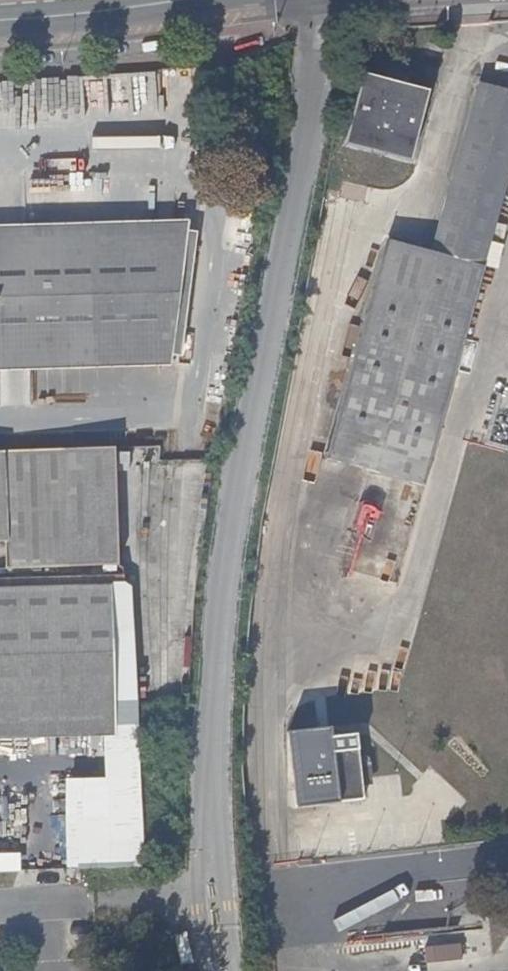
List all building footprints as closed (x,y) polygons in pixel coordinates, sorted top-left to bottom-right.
[(436,91),(366,73),(347,147),(417,164),(436,91)] [(486,86),(479,84),(431,253),(386,241),(325,460),(367,472),(377,475),(422,488),(449,393),(482,269),(507,175),(507,174),(507,91),(486,86)] [(0,235),(0,360),(172,356),(188,230),(0,235)] [(117,564),(112,447),(0,450),(0,537),(5,537),(6,568),(117,564)] [(114,722),(109,585),(0,588),(0,726),(114,722)] [(328,728),(288,733),(296,809),(367,801),(360,734),(329,737),(328,728)] [(0,854),(0,873),(24,872),(23,853),(0,854)] [(462,942),(426,943),(427,961),(463,959),(462,942)]
